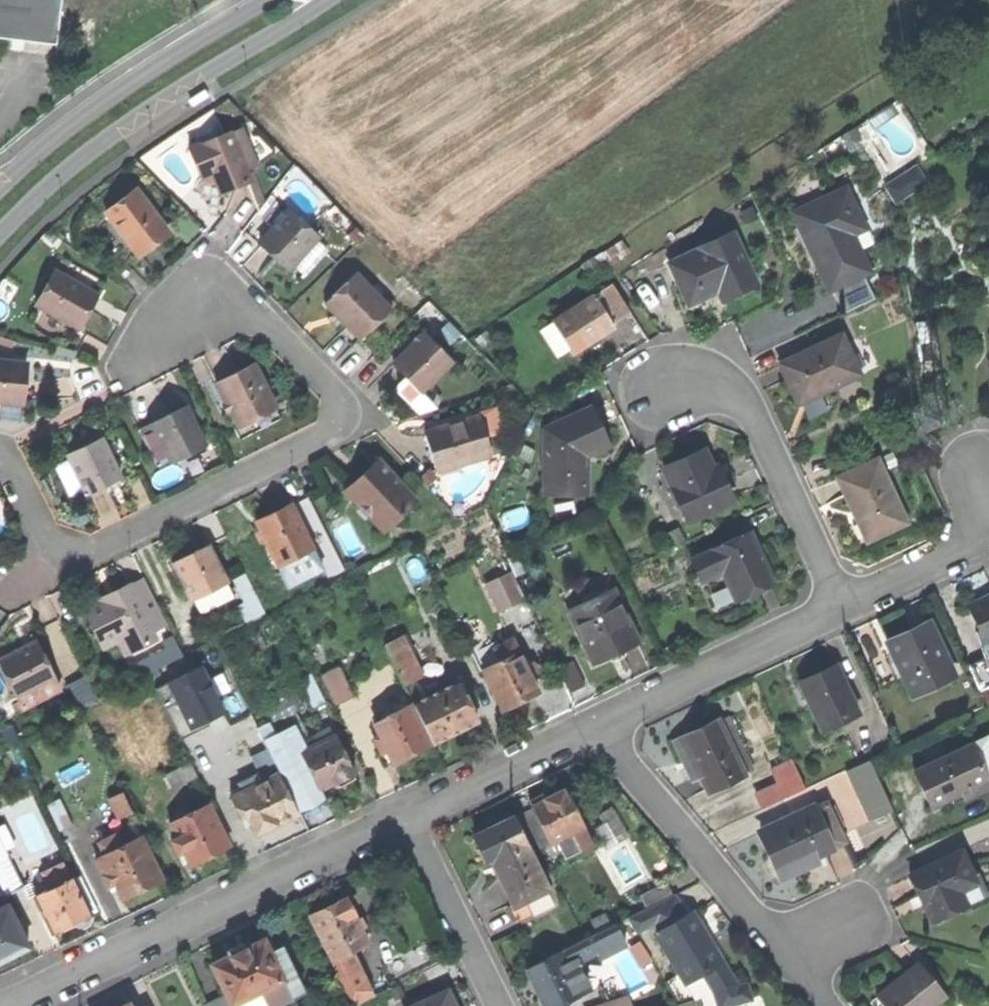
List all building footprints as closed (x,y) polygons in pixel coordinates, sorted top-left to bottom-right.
[(57,45),(63,0),(0,0),(0,38),(57,45)] [(243,129),(232,133),(246,171),(258,166),(243,129)] [(189,148),(201,179),(213,174),(221,194),(233,189),(249,183),(251,182),(246,171),(232,133),(231,131),(189,148)] [(917,165),(884,186),(896,205),(929,184),(917,165)] [(257,180),(251,182),(249,183),(258,206),(266,203),(257,180)] [(105,213),(136,253),(152,240),(167,229),(136,189),(105,213)] [(814,259),(830,291),(833,289),(863,274),(870,271),(860,251),(853,236),(865,230),(845,189),(792,215),(814,259)] [(289,210),(260,244),(275,257),(289,270),(296,262),(316,240),(319,237),(289,210)] [(873,244),(865,230),(853,236),(860,251),(873,244)] [(673,265),(691,304),(706,297),(719,291),(723,300),(757,284),(734,235),(701,250),(702,251),(673,265)] [(327,250),(316,240),(296,262),(307,272),(327,250)] [(35,304),(79,329),(88,312),(98,295),(54,270),(35,304)] [(343,323),(360,340),(392,310),(357,273),(325,304),(343,323)] [(874,299),(863,274),(833,289),(843,313),(874,299)] [(621,280),(594,297),(612,325),(624,316),(638,307),(621,280)] [(594,297),(573,310),(591,338),(612,325),(594,297)] [(555,322),(572,350),(591,338),(573,310),(555,322)] [(423,334),(393,364),(407,378),(399,386),(406,393),(414,400),(452,362),(423,334)] [(788,384),(797,402),(823,390),(824,392),(860,375),(842,336),(780,365),(788,384)] [(22,403),(24,382),(26,363),(0,360),(0,400),(22,403)] [(216,384),(237,425),(258,415),(275,406),(254,365),(216,384)] [(151,423),(171,463),(189,454),(205,446),(185,406),(151,423)] [(546,431),(545,494),(587,494),(586,457),(608,445),(600,426),(592,409),(546,431)] [(424,431),(435,472),(491,457),(479,415),(460,420),(460,421),(444,426),(424,431)] [(158,470),(171,463),(151,423),(138,429),(158,470)] [(67,453),(86,494),(105,485),(103,481),(118,473),(101,437),(67,453)] [(665,469),(689,521),(733,500),(724,480),(719,483),(714,471),(704,450),(665,469)] [(345,490),(383,532),(416,501),(378,459),(360,476),(345,490)] [(854,511),(867,540),(906,523),(878,461),(839,479),(854,511)] [(120,478),(118,473),(103,481),(105,485),(113,482),(120,478)] [(256,522),(283,574),(317,557),(291,505),(274,513),(256,522)] [(724,573),(738,602),(758,593),(777,585),(752,532),(692,560),(703,583),(724,573)] [(173,562),(192,599),(226,582),(208,545),(191,553),(173,562)] [(323,569),(317,557),(283,574),(289,586),(323,569)] [(240,602),(249,618),(267,609),(247,571),(235,577),(247,599),(240,602)] [(487,584),(500,611),(524,599),(511,572),(487,584)] [(104,599),(83,608),(90,622),(86,628),(88,634),(96,634),(103,648),(124,638),(130,651),(154,640),(149,632),(166,624),(144,579),(129,586),(128,584),(113,591),(103,596),(104,599)] [(567,611),(590,659),(612,648),(616,655),(625,651),(640,644),(614,589),(567,611)] [(980,628),(987,643),(988,642),(988,599),(970,607),(980,628)] [(889,643),(914,697),(956,678),(930,623),(909,633),(889,643)] [(968,665),(988,656),(988,648),(987,643),(980,628),(956,639),(968,665)] [(364,642),(377,668),(392,661),(384,645),(379,634),(364,642)] [(150,657),(156,669),(182,656),(173,637),(162,643),(166,650),(150,657)] [(479,670),(482,668),(518,651),(512,638),(498,645),(496,641),(471,653),(479,670)] [(397,639),(384,645),(392,661),(404,685),(417,679),(397,639)] [(54,678),(35,640),(15,651),(0,659),(0,666),(16,697),(54,678)] [(593,666),(616,655),(612,648),(590,659),(593,666)] [(482,668),(502,709),(522,699),(538,691),(518,651),(482,668)] [(134,680),(156,669),(150,657),(128,668),(134,680)] [(970,666),(982,692),(988,689),(988,657),(970,666)] [(194,660),(155,681),(183,731),(222,710),(194,660)] [(340,665),(323,672),(336,701),(353,693),(340,665)] [(800,683),(822,732),(860,714),(838,666),(818,675),(800,683)] [(65,685),(76,708),(96,698),(85,675),(65,685)] [(413,703),(433,743),(455,732),(477,721),(457,681),(413,703)] [(305,693),(315,713),(319,711),(327,707),(318,687),(305,693)] [(253,717),(257,727),(264,740),(293,726),(299,723),(288,700),(253,717)] [(330,705),(327,707),(319,711),(327,727),(338,722),(330,705)] [(387,750),(393,762),(411,754),(429,745),(409,705),(374,723),(380,736),(374,739),(381,753),(387,750)] [(698,773),(708,794),(747,776),(721,721),(681,740),(682,742),(684,741),(694,761),(699,773),(698,773)] [(273,760),(300,813),(325,801),(319,788),(301,752),(305,750),(303,745),(293,726),(264,740),(267,746),(273,760)] [(245,733),(255,752),(267,746),(264,740),(257,727),(245,733)] [(331,731),(303,745),(305,750),(333,736),(331,731)] [(333,736),(305,750),(301,752),(319,788),(329,784),(335,781),(351,773),(333,736)] [(974,746),(988,778),(988,739),(974,746)] [(253,770),(273,760),(267,746),(255,752),(247,756),(253,770)] [(933,810),(988,784),(988,778),(974,746),(916,773),(925,792),(933,810)] [(850,771),(856,784),(877,775),(871,761),(850,771)] [(166,774),(173,789),(198,777),(195,770),(191,762),(166,774)] [(757,796),(764,810),(807,791),(794,762),(774,772),(780,786),(757,796)] [(354,779),(351,773),(335,781),(338,787),(354,779)] [(231,798),(241,818),(247,815),(255,833),(275,824),(296,813),(277,775),(258,785),(244,792),(231,798)] [(856,784),(871,819),(893,810),(877,775),(856,784)] [(240,784),(244,792),(258,785),(254,777),(240,784)] [(535,809),(552,843),(559,839),(583,827),(564,789),(554,794),(544,799),(545,801),(534,807),(535,809)] [(109,799),(119,818),(132,812),(122,792),(109,799)] [(762,834),(783,879),(804,870),(821,862),(824,869),(831,866),(825,853),(846,844),(827,804),(825,805),(822,799),(780,819),(783,824),(762,834)] [(184,850),(190,864),(207,856),(228,846),(208,804),(170,822),(177,837),(171,841),(177,854),(184,850)] [(541,848),(552,843),(535,809),(523,814),(541,848)] [(493,861),(499,874),(532,857),(513,817),(494,826),(474,836),(488,864),(493,861)] [(590,840),(583,827),(559,839),(564,849),(568,856),(581,850),(579,846),(590,840)] [(95,859),(108,886),(114,883),(122,899),(141,889),(161,879),(139,837),(95,859)] [(557,853),(564,849),(559,839),(552,843),(557,853)] [(927,906),(934,922),(968,907),(961,891),(978,883),(964,852),(912,876),(919,892),(926,907),(927,906)] [(514,904),(515,905),(545,891),(548,889),(532,857),(499,874),(514,904)] [(5,893),(6,895),(21,887),(10,863),(0,868),(0,883),(5,893)] [(48,870),(56,886),(68,880),(61,864),(48,870)] [(56,886),(36,895),(53,932),(64,927),(72,923),(77,926),(86,922),(87,916),(90,915),(72,878),(68,880),(56,886)] [(641,895),(647,909),(675,895),(669,881),(641,895)] [(552,906),(545,891),(515,905),(514,904),(509,906),(517,923),(552,906)] [(655,925),(659,933),(689,916),(678,893),(675,895),(647,909),(630,917),(639,933),(655,925)] [(312,917),(334,961),(354,952),(370,944),(348,899),(328,909),(312,917)] [(6,905),(0,907),(0,961),(9,956),(27,947),(6,905)] [(659,933),(656,935),(684,984),(702,974),(714,994),(738,987),(709,938),(702,942),(698,936),(704,931),(694,913),(689,916),(659,933)] [(616,924),(590,937),(596,947),(622,934),(616,924)] [(706,934),(704,931),(698,936),(702,942),(709,938),(706,934)] [(565,949),(566,951),(570,960),(576,957),(596,947),(590,937),(565,949)] [(213,964),(232,1005),(237,1003),(262,991),(285,980),(272,953),(265,939),(247,948),(245,943),(236,947),(229,951),(231,955),(213,964)] [(272,953),(285,980),(262,991),(269,1005),(277,1005),(304,993),(283,948),(272,953)] [(546,1005),(560,1005),(586,993),(578,977),(570,960),(566,951),(528,970),(539,992),(546,1005)] [(362,967),(354,952),(334,961),(342,977),(355,970),(362,967)] [(584,974),(576,957),(570,960),(578,977),(584,974)] [(883,1005),(935,1005),(946,997),(920,963),(897,981),(876,998),(883,1005)] [(369,998),(355,970),(342,977),(355,1005),(369,998)] [(738,987),(714,994),(718,1005),(732,1005),(752,1000),(747,984),(738,987)] [(262,991),(237,1003),(238,1005),(266,1005),(269,1005),(262,991)] [(449,992),(419,1005),(456,1005),(449,992)]
